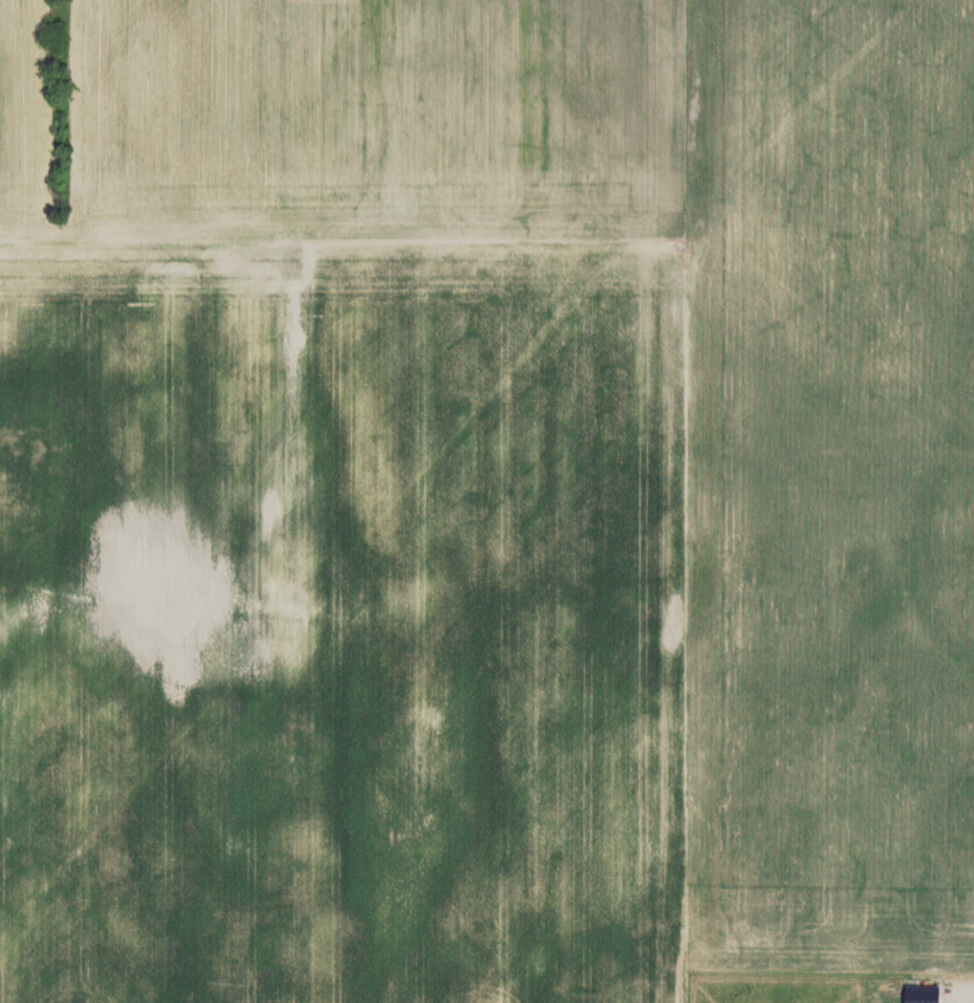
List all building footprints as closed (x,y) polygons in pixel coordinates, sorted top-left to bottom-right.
[(900,986),(900,1002),(935,1002),(935,986),(900,986)]
